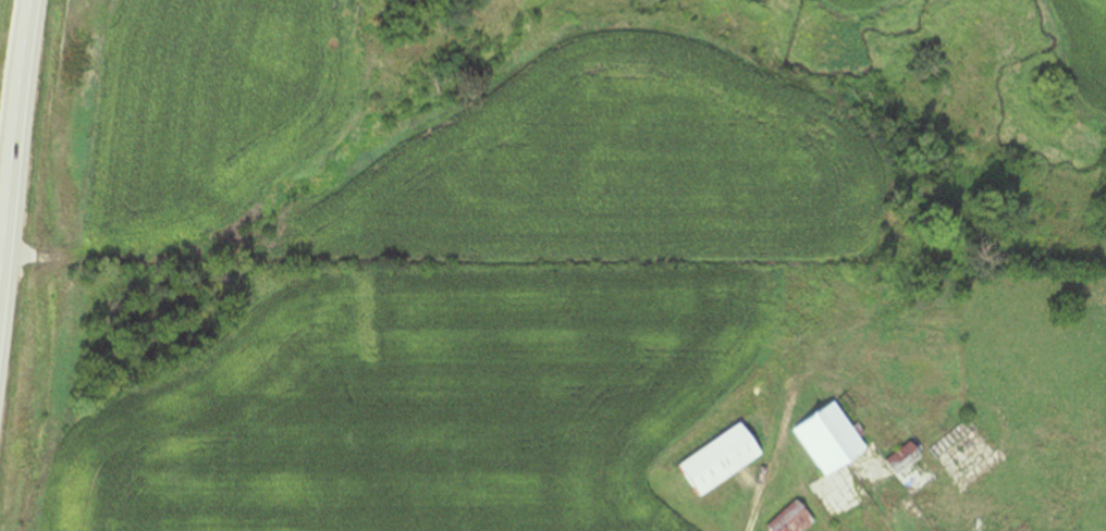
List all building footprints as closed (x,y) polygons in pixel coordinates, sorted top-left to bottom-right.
[(794,430),(833,402),(869,452),(830,479),(794,430)] [(934,449),(972,420),(981,432),(943,461),(934,449)] [(680,466),(703,501),(766,457),(744,423),(680,466)] [(889,462),(918,501),(945,480),(918,442),(889,462)] [(818,522),(808,530),(775,530),(771,526),(800,502),(818,522)]
